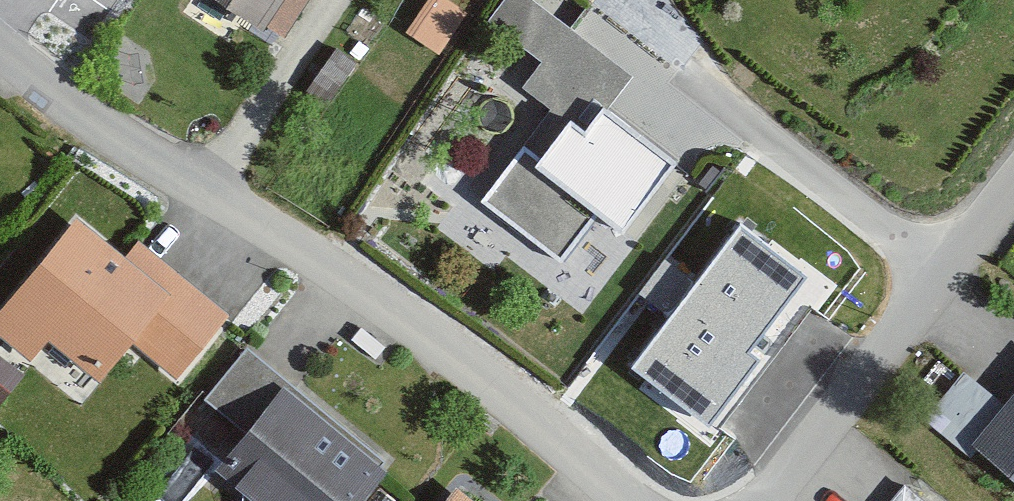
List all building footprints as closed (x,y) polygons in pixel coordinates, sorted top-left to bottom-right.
[(273,13),(282,0),(254,0),(273,13)] [(586,191),(629,217),(674,145),(603,101),(634,52),(551,1),(500,83),(542,109),(532,126),(511,113),(468,180),(557,236),(586,191)] [(0,309),(0,336),(29,360),(48,337),(103,381),(131,346),(178,383),(234,314),(142,240),(130,256),(77,214),(0,309)] [(805,277),(741,228),(634,369),(709,426),(758,361),(748,353),(805,277)] [(25,364),(0,345),(0,397),(25,364)] [(970,367),(931,408),(951,428),(990,386),(970,367)] [(287,383),(219,468),(260,500),(353,500),(385,460),(287,383)] [(986,437),(1013,462),(1013,405),(986,437)] [(914,488),(904,500),(931,500),(914,488)] [(461,491),(453,500),(473,500),(461,491)]
